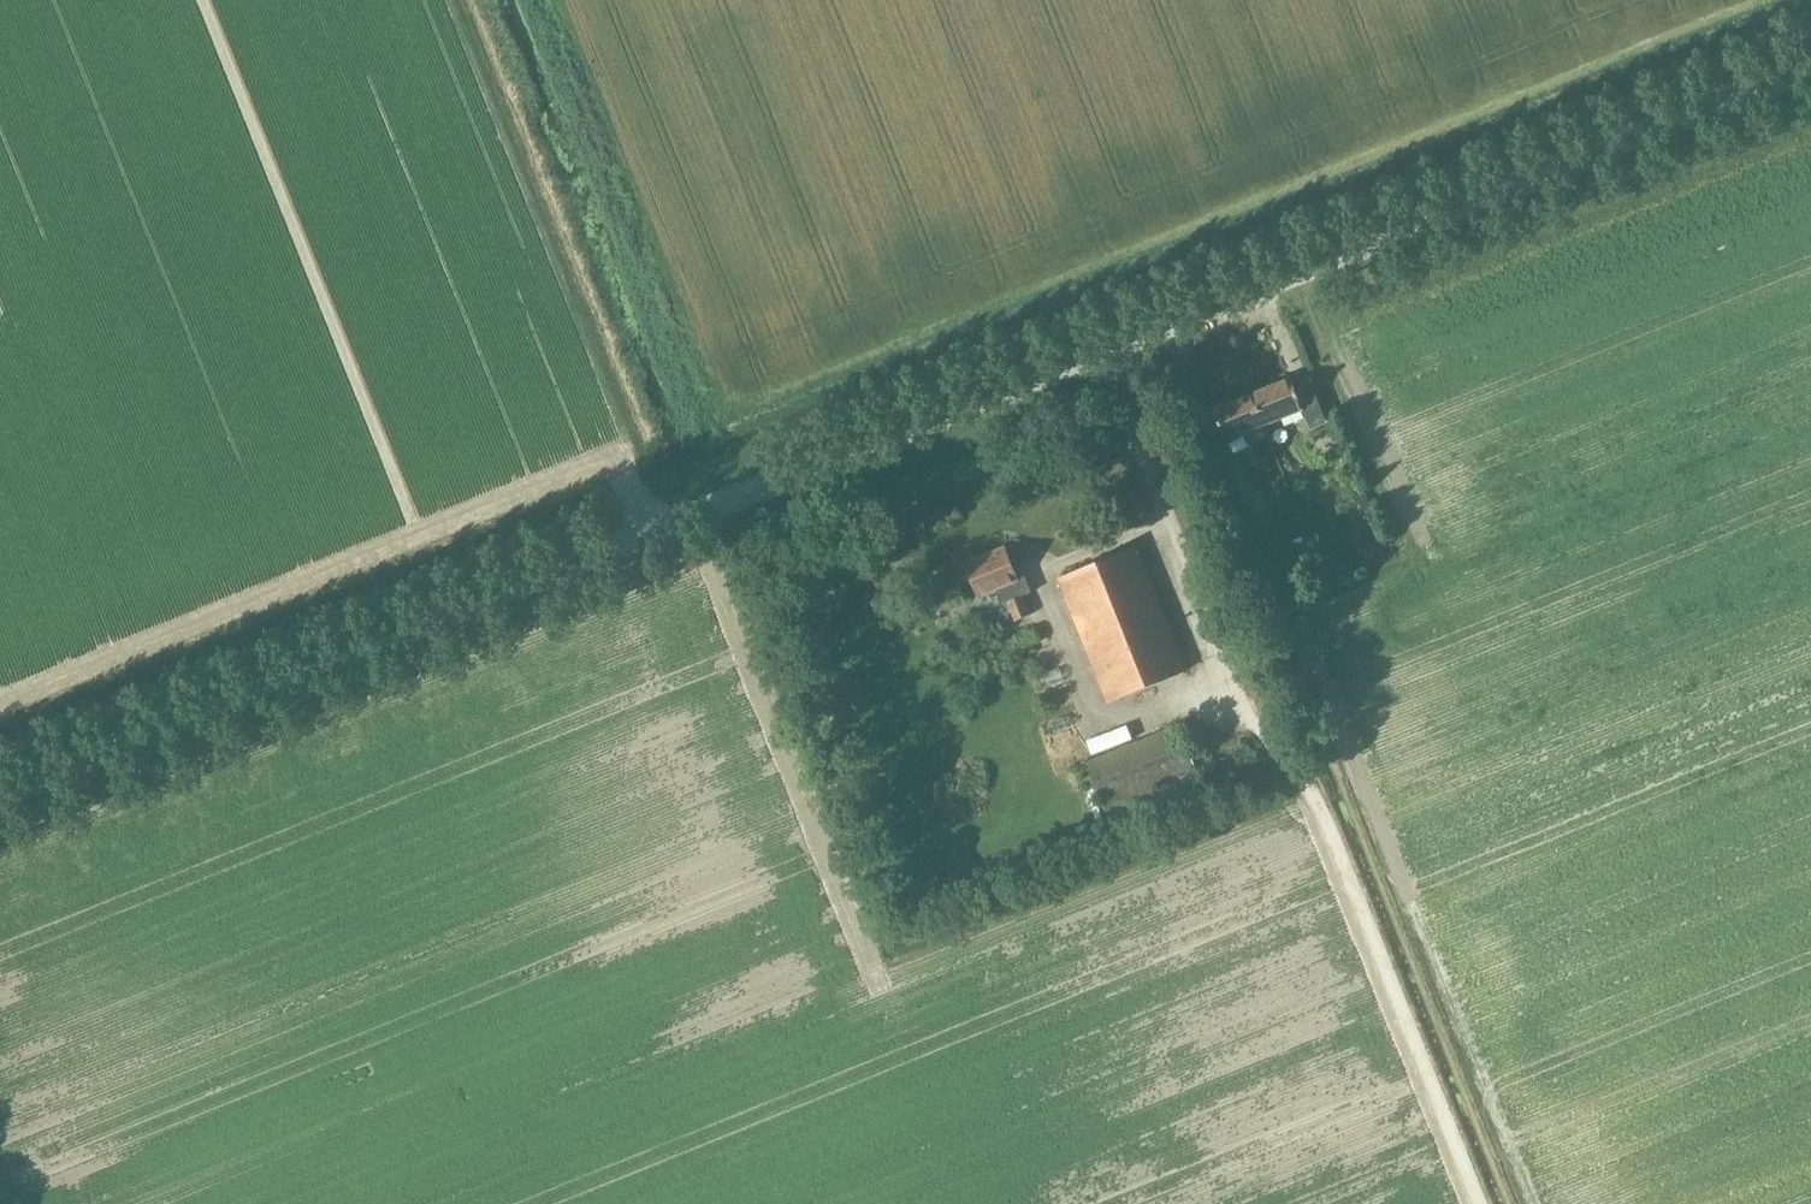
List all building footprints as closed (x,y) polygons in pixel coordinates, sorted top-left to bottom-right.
[(1263,425),(1301,409),(1308,428),(1325,421),(1307,376),(1291,382),(1289,379),(1250,394),(1263,425)] [(1224,440),(1263,425),(1250,394),(1212,410),(1224,440)] [(1023,575),(1016,578),(1004,547),(963,563),(978,598),(995,591),(1000,604),(1005,602),(1013,622),(1028,616),(1020,596),(1030,592),(1023,575)] [(1107,701),(1185,670),(1136,548),(1058,579),(1107,701)] [(1036,676),(1042,690),(1063,680),(1057,667),(1036,676)] [(1110,828),(1203,790),(1177,725),(1084,763),(1110,828)]
